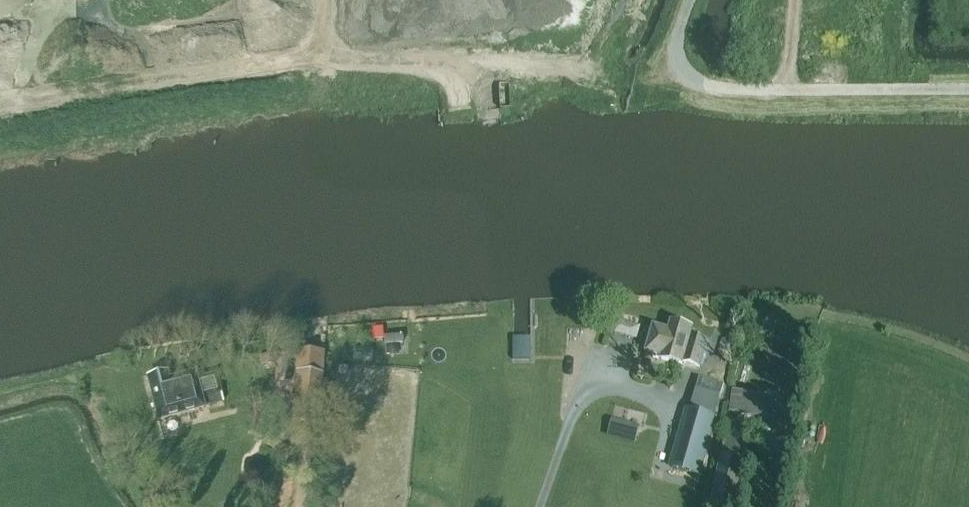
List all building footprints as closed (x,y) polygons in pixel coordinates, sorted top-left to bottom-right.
[(614,333),(636,339),(640,323),(618,316),(614,333)] [(778,324),(752,320),(750,332),(776,336),(778,324)] [(655,327),(648,351),(654,354),(653,357),(681,365),(682,362),(700,367),(707,339),(689,334),(691,327),(672,321),(668,331),(655,327)] [(805,327),(803,342),(813,343),(815,329),(805,327)] [(382,329),(371,330),(372,341),(382,340),(382,329)] [(401,336),(383,337),(383,345),(402,344),(401,336)] [(371,350),(353,349),(352,362),(371,363),(371,350)] [(318,426),(323,374),(325,352),(299,350),(292,423),(318,426)] [(258,355),(260,365),(277,362),(275,353),(258,355)] [(204,409),(195,372),(168,378),(167,373),(148,377),(158,420),(204,409)] [(720,396),(722,387),(699,381),(697,390),(720,396)] [(773,396),(731,390),(728,412),(770,418),(773,396)] [(714,417),(688,409),(672,467),(698,475),(714,417)] [(749,447),(723,442),(711,504),(726,506),(737,506),(749,447)]
